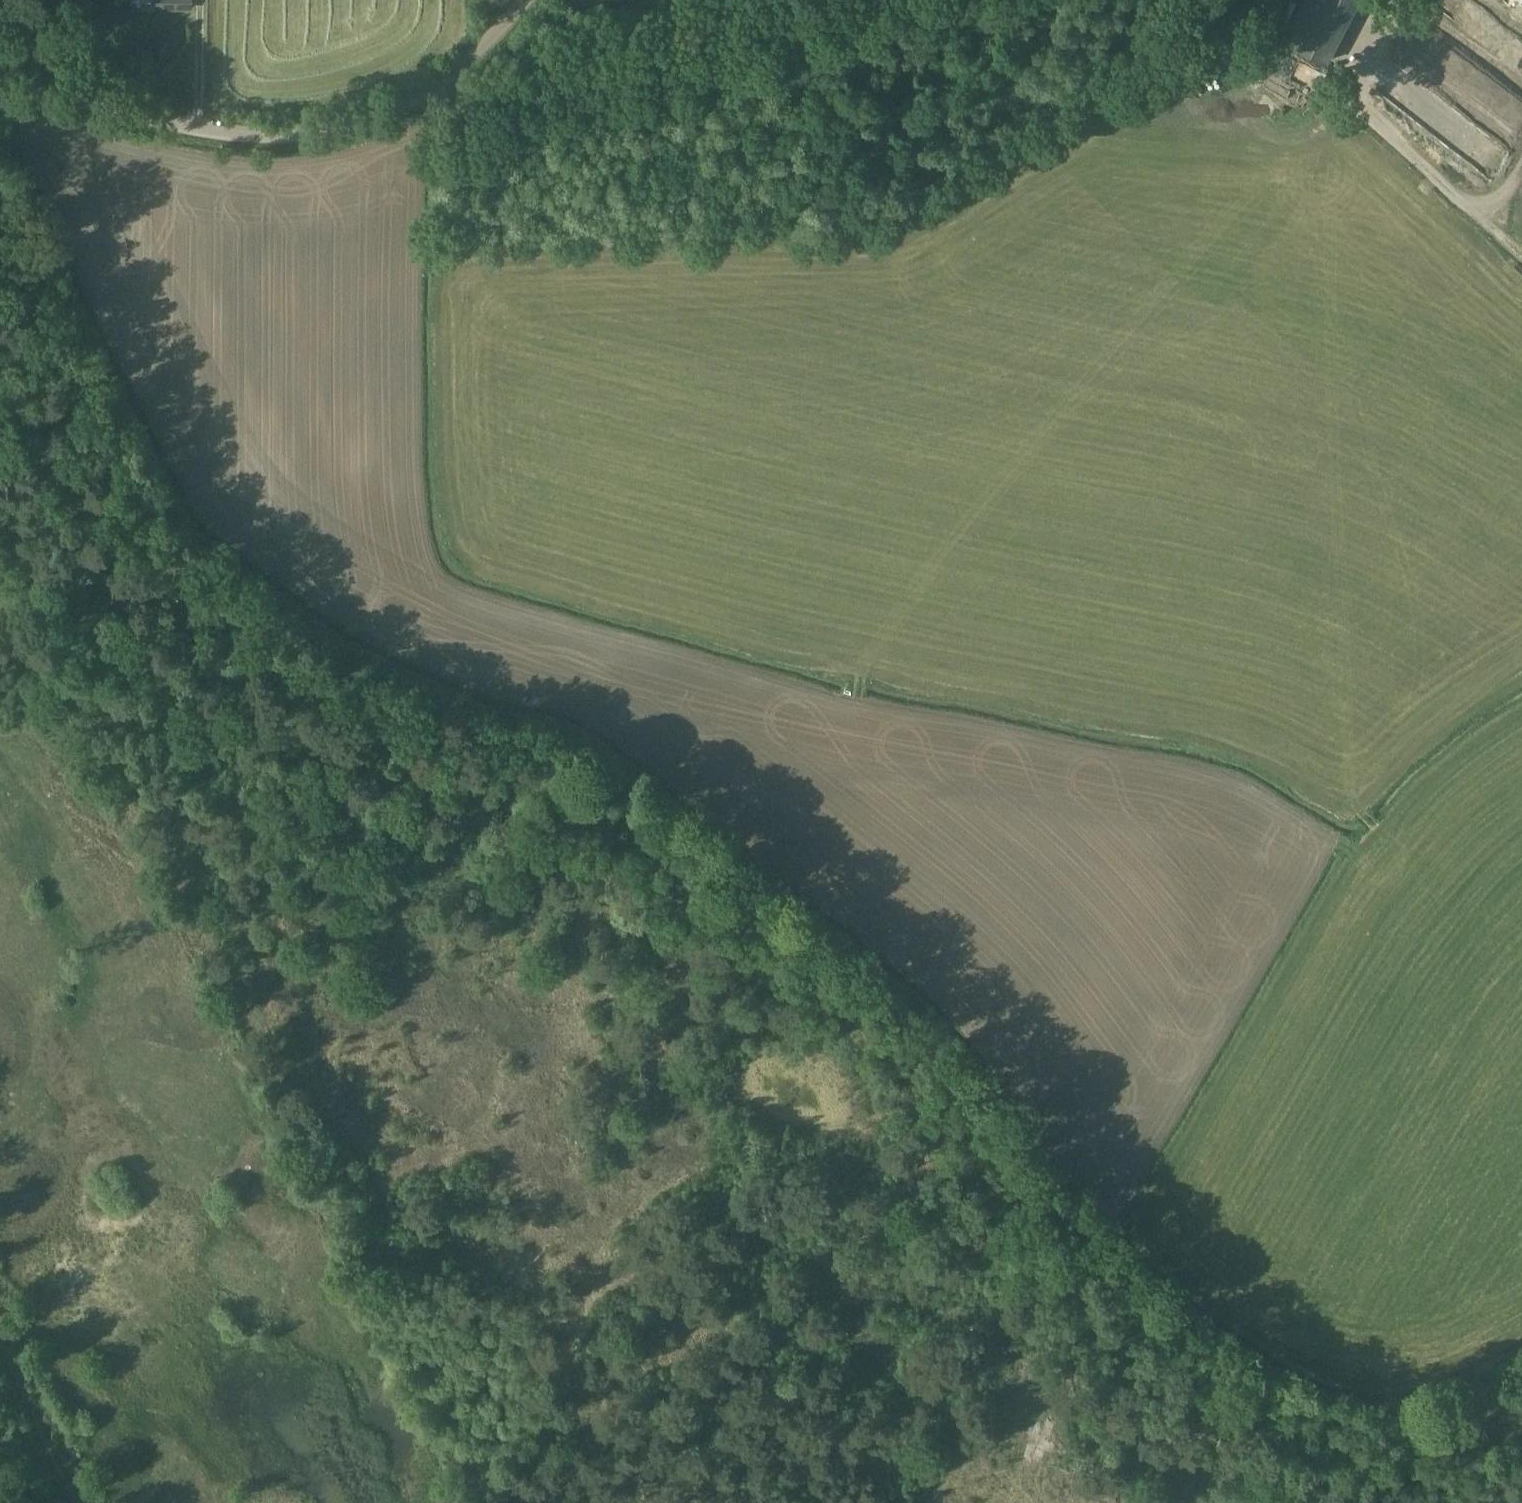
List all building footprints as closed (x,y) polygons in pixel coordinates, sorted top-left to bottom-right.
[(152,9),(191,9),(191,0),(152,0),(152,9)] [(1252,5),(1269,15),(1278,0),(1255,0),(1252,5)] [(1290,24),(1334,49),(1362,0),(1303,0),(1290,24)] [(1521,21),(1521,0),(1499,0),(1521,21)] [(1482,10),(1465,29),(1521,81),(1521,46),(1482,10)] [(1285,61),(1293,50),(1266,29),(1258,40),(1285,61)] [(1367,80),(1451,137),(1467,114),(1383,56),(1367,80)] [(1470,130),(1452,150),(1477,174),(1496,154),(1470,130)]
